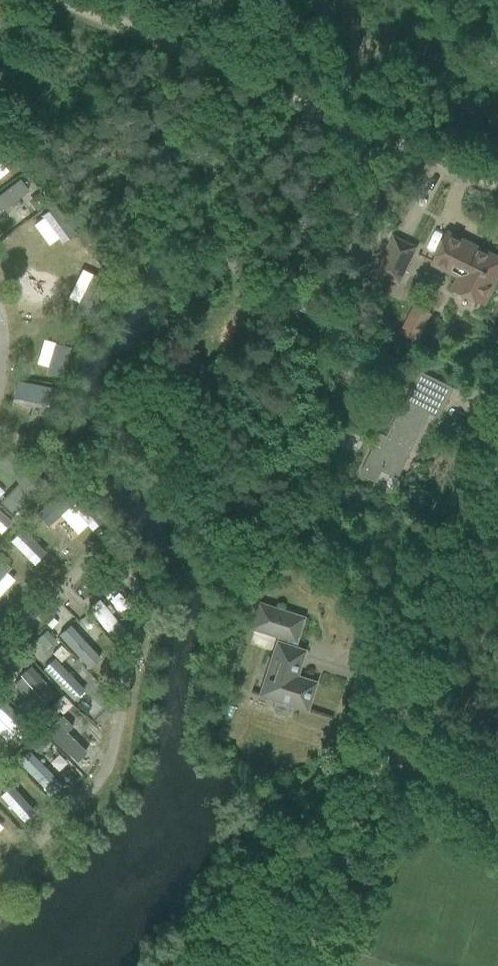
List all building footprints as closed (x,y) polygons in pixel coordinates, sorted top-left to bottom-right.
[(14,169),(0,147),(0,178),(14,169)] [(36,184),(26,171),(0,192),(0,214),(36,184)] [(6,236),(16,251),(42,234),(51,247),(67,236),(48,208),(6,236)] [(483,304),(497,274),(497,258),(474,247),(474,248),(463,242),(463,241),(447,233),(432,263),(460,277),(453,290),(483,304)] [(374,272),(376,273),(399,284),(417,246),(392,234),(374,272)] [(19,256),(26,266),(38,259),(31,248),(19,256)] [(60,248),(33,269),(43,283),(57,272),(73,292),(86,282),(60,248)] [(68,362),(67,323),(27,325),(27,342),(45,341),(46,363),(68,362)] [(365,362),(395,376),(402,360),(372,347),(365,362)] [(399,476),(430,413),(440,418),(454,388),(419,370),(394,421),(382,415),(374,431),(380,434),(366,461),(360,473),(377,481),(382,471),(393,476),(395,474),(399,476)] [(13,406),(48,409),(51,384),(16,380),(13,406)] [(10,449),(0,460),(0,465),(18,482),(0,501),(14,514),(44,482),(10,449)] [(61,555),(77,540),(49,511),(33,527),(61,555)] [(36,567),(29,560),(37,552),(17,533),(0,551),(0,555),(25,578),(36,567)] [(103,575),(91,578),(93,586),(105,583),(103,575)] [(9,599),(0,591),(0,609),(9,599)] [(101,599),(88,610),(113,639),(126,629),(101,599)] [(294,643),(302,617),(257,603),(249,628),(277,637),(258,695),(274,700),(271,708),(273,712),(283,715),(288,714),(291,706),(306,710),(315,682),(294,675),(296,667),(298,667),(303,651),(284,645),(286,640),(294,643)] [(88,667),(101,656),(71,622),(58,633),(88,667)] [(46,631),(37,639),(46,648),(55,640),(46,631)] [(74,700),(84,690),(53,656),(43,666),(74,700)] [(31,666),(13,682),(33,705),(51,690),(31,666)] [(62,715),(46,731),(76,762),(87,752),(67,732),(73,726),(62,715)] [(43,716),(36,723),(43,730),(50,723),(43,716)] [(37,756),(25,768),(44,786),(56,774),(37,756)] [(8,787),(0,795),(0,803),(23,828),(35,817),(8,787)]
